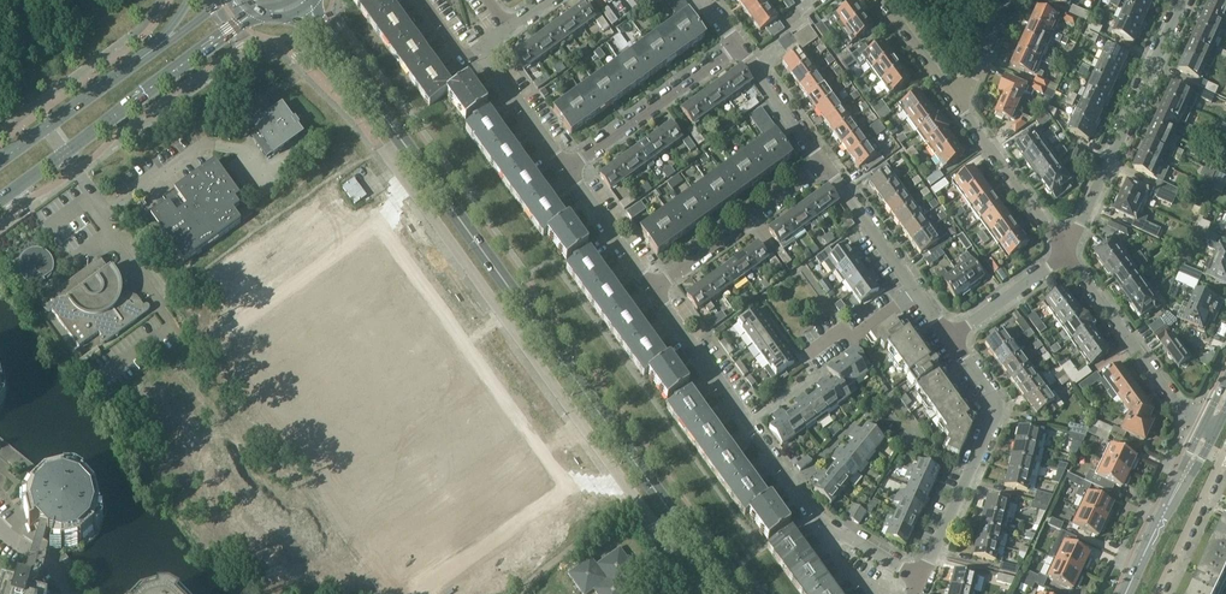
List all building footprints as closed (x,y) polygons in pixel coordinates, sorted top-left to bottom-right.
[(369,22),(392,6),(388,0),(353,0),(369,22)] [(675,14),(687,5),(684,0),(682,0),(671,8),(675,14)] [(768,7),(763,0),(753,0),(743,8),(751,19),(768,7)] [(791,0),(781,0),(788,10),(795,5),(791,0)] [(1151,0),(1130,0),(1127,6),(1147,15),(1150,9),(1152,10),(1155,3),(1153,2),(1154,1),(1151,0)] [(1206,14),(1225,23),(1225,20),(1225,6),(1212,0),(1212,1),(1209,1),(1207,7),(1208,9),(1207,13),(1206,14)] [(831,20),(829,21),(833,26),(835,25),(839,22),(844,29),(862,16),(862,15),(862,12),(859,9),(857,8),(852,1),(848,4),(849,6),(831,20)] [(1084,11),(1074,6),(1070,13),(1087,21),(1090,13),(1094,5),(1088,3),(1084,11)] [(594,18),(584,4),(576,10),(576,9),(572,12),(583,28),(595,19),(604,32),(609,28),(600,14),(594,18)] [(693,13),(687,5),(675,14),(679,20),(687,14),(689,16),(693,13)] [(388,49),(412,32),(404,21),(401,16),(400,17),(396,11),(392,6),(369,22),(388,49)] [(1127,6),(1121,21),(1140,29),(1141,29),(1143,29),(1146,23),(1144,21),(1147,15),(1127,6)] [(780,24),(777,19),(768,7),(751,19),(760,31),(764,28),(768,33),(780,24)] [(608,8),(603,12),(612,25),(618,21),(608,8)] [(1032,23),(1055,33),(1061,18),(1039,8),(1036,15),(1034,14),(1031,21),(1033,22),(1032,23)] [(561,22),(571,36),(583,28),(572,12),(567,15),(568,17),(561,22)] [(687,14),(679,20),(660,34),(678,57),(704,37),(689,16),(687,14)] [(1078,19),(1067,14),(1064,20),(1075,25),(1078,19)] [(1201,20),(1198,26),(1200,28),(1199,28),(1218,37),(1225,23),(1206,14),(1203,20),(1201,20)] [(862,16),(844,29),(849,36),(844,39),(849,45),(868,31),(869,33),(873,31),(867,23),(868,20),(865,16),(863,16),(862,16)] [(1140,29),(1121,21),(1114,35),(1134,44),(1136,38),(1139,38),(1142,32),(1140,30),(1140,29)] [(552,26),(548,29),(559,44),(571,36),(561,22),(553,27),(552,26)] [(1088,28),(1100,33),(1103,27),(1091,22),(1088,28)] [(821,23),(815,27),(826,42),(832,38),(821,23)] [(1024,36),(1048,48),(1055,33),(1032,23),(1029,30),(1027,29),(1024,36)] [(768,33),(772,38),(784,29),(780,24),(768,33)] [(809,25),(803,29),(812,42),(818,38),(809,25)] [(1195,37),(1193,43),(1212,51),(1218,37),(1199,28),(1199,29),(1197,29),(1194,35),(1195,37)] [(559,44),(548,29),(543,33),(544,34),(537,39),(547,53),(559,44)] [(807,46),(812,42),(803,29),(798,33),(807,46)] [(1084,37),(1096,42),(1099,36),(1087,30),(1084,37)] [(388,49),(408,76),(431,59),(423,48),(424,48),(420,43),(412,32),(388,49)] [(782,48),(794,39),(793,37),(790,33),(777,42),(782,48)] [(802,50),(807,46),(798,33),(793,37),(794,39),(798,45),(802,50)] [(651,76),(678,57),(660,34),(634,53),(651,76)] [(1048,48),(1024,36),(1021,43),(1022,44),(1019,51),(1042,61),(1049,65),(1056,69),(1059,63),(1044,56),(1048,48)] [(1062,36),(1060,42),(1067,45),(1069,39),(1062,36)] [(529,43),(525,46),(536,61),(547,53),(537,39),(530,44),(529,43)] [(782,48),(786,54),(798,45),(794,39),(782,48)] [(866,45),(851,55),(856,61),(860,67),(865,63),(868,61),(874,69),(891,56),(890,55),(891,53),(888,49),(885,48),(882,42),(870,51),(866,45)] [(1188,48),(1185,54),(1187,56),(1187,57),(1206,66),(1212,68),(1218,54),(1212,51),(1193,43),(1191,48),(1188,48)] [(826,50),(822,44),(817,48),(820,54),(826,50)] [(802,50),(798,45),(786,54),(789,58),(800,51),(802,50)] [(536,61),(525,46),(520,50),(521,50),(513,55),(524,70),(536,61)] [(1108,47),(1102,62),(1122,71),(1122,70),(1124,70),(1127,64),(1126,62),(1128,57),(1108,47)] [(847,49),(837,57),(841,63),(851,55),(847,49)] [(789,58),(782,63),(791,75),(808,63),(800,51),(789,58)] [(1042,61),(1019,51),(1019,52),(1017,51),(1014,58),(1015,59),(1012,65),(1037,76),(1035,82),(1056,91),(1059,85),(1042,78),(1045,72),(1038,70),(1042,61)] [(624,96),(651,76),(634,53),(607,72),(624,96)] [(851,55),(841,63),(846,69),(856,61),(851,55)] [(835,61),(831,56),(825,60),(829,65),(835,61)] [(891,56),(874,69),(882,81),(886,78),(900,68),(896,63),(897,60),(894,56),(891,56)] [(1182,66),(1180,71),(1192,77),(1189,82),(1216,95),(1219,88),(1200,79),(1206,66),(1187,57),(1186,58),(1184,57),(1181,64),(1182,66)] [(431,59),(408,76),(429,105),(443,95),(447,94),(453,89),(440,70),(439,70),(431,59)] [(1122,71),(1102,62),(1095,76),(1114,85),(1115,85),(1118,79),(1120,79),(1123,73),(1121,72),(1122,71)] [(808,63),(791,75),(800,86),(817,74),(808,63)] [(557,66),(561,72),(565,69),(561,64),(557,66)] [(1084,65),(1081,69),(1089,73),(1091,68),(1084,65)] [(740,66),(740,67),(735,70),(736,71),(729,76),(740,90),(751,82),(740,66)] [(839,68),(833,72),(837,77),(843,73),(839,68)] [(886,78),(882,81),(888,88),(885,90),(889,96),(909,81),(905,75),(906,72),(903,69),(900,69),(900,68),(886,78)] [(1079,74),(1087,78),(1089,73),(1081,69),(1079,74)] [(580,92),(597,115),(624,96),(607,72),(580,92)] [(546,74),(533,83),(538,89),(550,80),(546,74)] [(817,74),(800,86),(808,98),(825,86),(817,74)] [(740,90),(729,76),(722,81),(721,80),(717,84),(728,98),(740,90)] [(1095,76),(1089,90),(1109,99),(1111,99),(1114,92),(1113,90),(1115,85),(1114,85),(1095,76)] [(472,117),(475,122),(487,114),(483,109),(487,106),(480,95),(476,89),(468,78),(453,89),(447,94),(466,120),(465,121),(466,121),(472,117)] [(1056,91),(1035,82),(1031,89),(1007,78),(1004,84),(1002,83),(999,90),(1001,91),(1000,92),(1005,95),(1022,102),(1025,93),(1027,94),(1027,93),(1033,95),(1035,91),(1053,99),(1056,91)] [(842,83),(846,89),(852,85),(848,79),(842,83)] [(728,98),(717,84),(712,87),(713,88),(706,93),(716,107),(728,98)] [(1169,90),(1166,96),(1167,98),(1167,99),(1187,108),(1192,110),(1199,96),(1193,93),(1173,84),(1171,90),(1169,90)] [(825,86),(808,98),(816,110),(834,98),(825,86)] [(865,87),(859,91),(862,95),(869,91),(865,87)] [(1109,99),(1089,90),(1082,104),(1102,114),(1105,108),(1107,108),(1110,101),(1109,100),(1109,99)] [(850,95),(854,101),(860,96),(856,91),(850,95)] [(1215,97),(1207,93),(1204,91),(1201,98),(1207,101),(1212,104),(1215,97)] [(554,111),(559,119),(571,135),(597,115),(580,92),(554,111)] [(716,107),(706,93),(699,98),(698,97),(694,101),(704,115),(716,107)] [(922,98),(918,93),(897,108),(901,113),(904,111),(909,118),(927,106),(926,105),(927,102),(924,99),(922,98)] [(1078,96),(1071,93),(1068,98),(1076,101),(1078,96)] [(1022,102),(1005,95),(996,116),(1003,119),(1004,117),(1015,122),(1016,123),(1012,127),(1016,132),(1034,119),(1018,113),(1018,115),(1016,114),(1022,102)] [(752,108),(759,104),(754,97),(748,102),(752,108)] [(834,98),(816,110),(825,121),(830,117),(842,109),(834,98)] [(1076,101),(1068,98),(1066,103),(1074,107),(1076,101)] [(1163,107),(1160,113),(1180,122),(1185,124),(1192,110),(1187,108),(1167,99),(1166,99),(1164,99),(1162,105),(1163,107)] [(704,115),(694,101),(689,104),(689,105),(683,110),(683,109),(682,110),(692,124),(704,115)] [(886,107),(882,101),(872,108),(876,114),(886,107)] [(747,113),(752,108),(748,102),(742,106),(747,113)] [(869,108),(865,103),(859,107),(863,112),(869,108)] [(282,104),(252,126),(263,140),(257,144),(266,157),(272,153),(274,155),(304,134),(298,126),(300,125),(295,119),(294,120),(282,104)] [(1082,104),(1076,119),(1096,128),(1096,127),(1098,127),(1101,121),(1100,119),(1102,114),(1082,104)] [(743,115),(747,113),(742,106),(738,109),(743,115)] [(927,106),(909,118),(918,131),(938,117),(937,116),(936,118),(932,112),(932,110),(929,106),(927,106)] [(1057,110),(1050,106),(1049,108),(1054,116),(1057,110)] [(749,116),(753,122),(766,113),(761,107),(749,116)] [(886,107),(876,114),(880,120),(890,113),(886,107)] [(830,117),(825,121),(833,133),(850,121),(842,109),(830,117)] [(466,129),(482,152),(506,136),(498,125),(498,124),(495,120),(489,113),(487,114),(475,122),(466,129)] [(753,122),(758,128),(770,119),(766,113),(753,122)] [(1025,156),(1025,157),(1045,142),(1039,134),(1044,131),(1042,127),(1052,120),(1047,113),(1036,120),(1040,126),(1024,138),(1023,137),(1020,140),(1021,140),(1016,144),(1020,149),(1019,151),(1022,156),(1025,156)] [(1156,118),(1153,124),(1154,126),(1154,127),(1174,136),(1180,122),(1160,113),(1158,118),(1156,118)] [(873,114),(867,119),(871,124),(877,120),(873,114)] [(940,117),(938,117),(918,131),(928,143),(945,131),(945,130),(946,129),(942,124),(943,121),(940,117)] [(758,128),(763,134),(775,125),(770,119),(758,128)] [(1096,128),(1076,119),(1069,133),(1089,142),(1092,136),(1094,136),(1097,130),(1095,128),(1096,128)] [(850,121),(833,133),(842,145),(859,132),(850,121)] [(681,138),(671,124),(663,130),(663,129),(658,132),(669,147),(681,139),(690,152),(695,148),(686,135),(681,138)] [(763,134),(767,140),(774,134),(776,136),(780,133),(775,125),(763,134)] [(1186,130),(1193,134),(1196,129),(1188,125),(1186,130)] [(1150,136),(1147,141),(1167,150),(1175,154),(1177,149),(1175,148),(1179,139),(1174,136),(1154,127),(1153,128),(1151,128),(1148,134),(1150,136)] [(695,128),(689,132),(699,145),(704,141),(695,128)] [(945,131),(928,143),(936,156),(954,143),(954,142),(954,140),(951,136),(948,135),(945,131)] [(647,142),(657,156),(669,147),(658,132),(654,135),(654,136),(647,142)] [(859,132),(842,145),(850,156),(867,144),(859,132)] [(767,140),(748,153),(765,177),(791,157),(776,136),(774,134),(767,140)] [(897,139),(900,144),(907,139),(903,135),(897,139)] [(1059,141),(1055,135),(1049,140),(1053,146),(1059,141)] [(502,179),(525,162),(517,152),(518,151),(514,146),(513,147),(506,136),(482,152),(502,179)] [(1143,147),(1140,153),(1141,155),(1161,164),(1167,167),(1171,158),(1171,157),(1173,158),(1180,161),(1182,157),(1175,154),(1167,150),(1147,141),(1145,147),(1143,147)] [(635,149),(646,164),(657,156),(647,142),(640,147),(639,146),(635,149)] [(1035,169),(1055,155),(1045,142),(1025,157),(1029,162),(1029,164),(1032,169),(1034,169),(1035,169)] [(954,143),(936,156),(941,163),(939,165),(943,170),(963,155),(959,150),(960,148),(957,144),(955,144),(954,143)] [(867,144),(850,156),(859,168),(865,164),(876,156),(867,144)] [(906,152),(909,156),(915,152),(912,147),(906,152)] [(1068,154),(1064,148),(1058,152),(1062,158),(1068,154)] [(1079,164),(1085,151),(1077,148),(1072,161),(1079,164)] [(624,158),(634,172),(646,164),(635,149),(630,153),(631,153),(624,158)] [(918,156),(915,152),(909,156),(912,160),(918,156)] [(748,153),(721,173),(738,196),(765,177),(748,153)] [(876,156),(865,164),(869,170),(884,160),(879,154),(876,156)] [(1214,154),(1207,169),(1214,172),(1220,157),(1214,154)] [(1044,181),(1044,182),(1064,167),(1055,155),(1035,169),(1039,175),(1038,177),(1041,181),(1044,181)] [(1137,164),(1134,170),(1154,179),(1161,164),(1141,155),(1140,156),(1138,156),(1135,162),(1137,164)] [(611,166),(622,181),(634,172),(624,158),(617,164),(616,163),(611,166)] [(175,191),(187,207),(191,213),(183,218),(179,213),(177,215),(169,203),(151,216),(184,262),(190,257),(217,238),(241,221),(233,211),(240,206),(235,200),(240,196),(215,162),(175,191)] [(502,179),(521,206),(544,189),(536,178),(537,178),(533,173),(525,162),(502,179)] [(878,195),(879,195),(896,182),(888,170),(890,169),(886,163),(871,173),(876,179),(869,183),(870,184),(870,183),(875,189),(874,189),(878,195)] [(600,176),(610,189),(622,181),(611,166),(607,169),(608,170),(600,176)] [(1064,167),(1044,182),(1048,187),(1047,189),(1050,193),(1053,193),(1056,198),(1064,192),(1062,189),(1063,188),(1073,180),(1064,167)] [(976,173),(972,168),(951,183),(955,189),(958,187),(963,194),(983,180),(979,173),(976,173)] [(672,175),(667,169),(663,172),(667,178),(672,175)] [(927,180),(931,186),(943,177),(939,171),(927,180)] [(721,173),(694,192),(711,216),(738,196),(721,173)] [(1215,180),(1225,185),(1225,176),(1218,173),(1215,180)] [(912,181),(916,186),(922,182),(918,177),(912,181)] [(944,179),(931,189),(935,195),(949,185),(944,179)] [(983,180),(963,194),(972,207),(991,193),(988,189),(988,187),(983,180)] [(1224,193),(1225,187),(1225,185),(1215,180),(1212,188),(1224,193)] [(887,206),(905,193),(901,188),(903,187),(898,181),(896,182),(879,195),(883,201),(882,201),(886,207),(887,206)] [(1159,189),(1176,197),(1180,190),(1162,182),(1159,189)] [(644,186),(648,192),(652,189),(648,183),(644,186)] [(1120,196),(1142,206),(1149,192),(1138,187),(1138,186),(1134,184),(1134,185),(1129,183),(1126,189),(1123,189),(1120,196)] [(838,202),(827,187),(823,190),(823,191),(815,197),(826,210),(838,202)] [(924,198),(930,194),(926,188),(920,193),(924,198)] [(566,220),(555,205),(556,205),(553,200),(552,200),(544,189),(521,206),(543,237),(547,234),(566,220)] [(1173,205),(1176,197),(1159,189),(1155,197),(1173,205)] [(668,211),(667,212),(684,235),(711,216),(694,192),(673,208),(668,211)] [(895,219),(895,218),(914,205),(910,199),(911,199),(906,192),(905,193),(887,206),(891,212),(891,213),(895,219)] [(991,193),(972,207),(981,220),(1001,205),(997,198),(994,199),(991,193)] [(632,194),(620,203),(625,209),(636,201),(632,194)] [(1142,206),(1120,196),(1117,203),(1118,205),(1115,211),(1121,213),(1120,214),(1124,216),(1125,215),(1136,220),(1133,226),(1158,237),(1161,229),(1147,223),(1149,218),(1139,214),(1142,206)] [(826,210),(815,197),(809,202),(808,201),(804,204),(819,224),(824,220),(820,214),(826,210)] [(935,200),(929,204),(933,209),(938,205),(935,200)] [(641,202),(627,212),(632,220),(634,219),(646,210),(642,203),(641,202)] [(819,224),(804,204),(799,207),(800,208),(793,213),(802,227),(809,222),(813,228),(819,224)] [(903,231),(904,230),(922,216),(918,211),(919,210),(915,204),(914,205),(895,218),(900,224),(899,225),(903,231)] [(242,209),(237,212),(244,221),(246,219),(253,213),(247,205),(242,209)] [(1001,205),(981,220),(991,232),(1009,219),(1006,214),(1007,212),(1001,205)] [(949,215),(953,221),(959,216),(955,211),(949,215)] [(667,212),(641,231),(646,238),(650,245),(657,254),(684,235),(667,212)] [(937,216),(941,221),(947,217),(943,212),(937,216)] [(802,227),(793,213),(785,219),(785,218),(780,221),(791,236),(802,227)] [(1201,215),(1196,226),(1209,231),(1212,224),(1203,221),(1204,217),(1201,215)] [(911,242),(912,242),(931,228),(927,222),(923,216),(922,216),(904,230),(908,236),(907,236),(911,242)] [(572,257),(576,262),(588,254),(584,248),(588,245),(580,234),(577,229),(576,229),(568,218),(566,220),(547,234),(566,260),(566,261),(572,257)] [(841,231),(843,233),(854,225),(849,219),(839,226),(842,230),(841,231)] [(1009,219),(991,232),(1000,245),(1020,230),(1015,224),(1013,224),(1009,219)] [(1132,229),(1111,220),(1109,227),(1129,236),(1132,229)] [(791,236),(780,221),(776,224),(777,225),(769,231),(782,248),(777,252),(788,267),(790,265),(789,263),(791,261),(783,250),(795,242),(791,236)] [(1209,231),(1196,226),(1192,234),(1208,241),(1206,245),(1206,248),(1216,252),(1212,260),(1225,266),(1225,248),(1216,244),(1219,236),(1209,231)] [(926,249),(931,255),(940,249),(952,240),(948,234),(939,240),(935,235),(936,234),(932,227),(931,228),(912,242),(917,248),(916,248),(920,254),(926,249)] [(1028,244),(1024,239),(1025,238),(1020,230),(1000,245),(1005,252),(1003,254),(1007,260),(1028,244)] [(982,231),(977,235),(980,240),(986,236),(982,231)] [(831,242),(835,239),(831,233),(826,236),(831,242)] [(957,237),(966,251),(972,247),(962,233),(957,237)] [(1096,253),(1100,259),(1099,261),(1104,268),(1123,253),(1127,250),(1116,235),(1107,242),(1108,244),(1104,247),(1104,246),(1100,249),(1101,250),(1096,253)] [(986,236),(980,240),(984,244),(989,240),(986,236)] [(767,258),(757,244),(750,250),(750,249),(745,252),(756,267),(768,259),(777,271),(780,269),(781,272),(784,269),(773,254),(767,258)] [(834,254),(830,249),(816,259),(821,266),(824,264),(831,273),(836,270),(859,253),(856,248),(850,252),(845,245),(834,254)] [(28,281),(30,282),(33,283),(35,284),(37,284),(39,284),(41,283),(43,282),(45,281),(44,279),(53,273),(53,271),(54,270),(54,268),(54,267),(54,265),(54,264),(53,262),(53,261),(52,259),(51,257),(50,255),(49,254),(47,252),(45,251),(44,250),(43,250),(41,250),(39,249),(37,249),(35,249),(33,249),(31,250),(29,251),(27,252),(26,253),(24,254),(23,255),(23,256),(22,257),(21,259),(20,261),(20,263),(19,264),(19,265),(19,267),(20,272),(21,273),(21,274),(22,276),(23,277),(25,279),(26,280),(28,281)] [(940,249),(931,255),(924,260),(928,266),(944,254),(940,249)] [(808,259),(812,256),(807,250),(803,253),(808,259)] [(566,269),(583,293),(607,276),(599,265),(599,264),(596,260),(595,260),(590,252),(588,254),(576,262),(566,269)] [(734,262),(744,276),(756,267),(745,252),(741,256),(734,262)] [(859,253),(836,270),(844,281),(862,268),(857,263),(863,258),(859,253)] [(964,265),(956,271),(969,289),(983,279),(971,261),(972,260),(967,253),(959,259),(964,265)] [(1123,253),(1104,268),(1108,274),(1110,273),(1114,279),(1132,266),(1123,253)] [(1134,257),(1138,263),(1144,258),(1141,253),(1134,257)] [(100,258),(99,257),(98,257),(97,257),(96,258),(96,259),(95,259),(95,260),(95,261),(95,262),(96,262),(44,300),(43,301),(43,302),(42,303),(42,304),(42,306),(42,307),(42,308),(43,309),(44,310),(45,311),(46,311),(48,312),(49,311),(50,311),(52,310),(79,347),(99,333),(101,337),(100,338),(100,339),(100,340),(100,341),(101,342),(101,343),(102,343),(103,343),(104,344),(105,343),(106,343),(149,312),(149,311),(150,310),(150,309),(150,308),(150,307),(149,306),(148,305),(147,305),(146,305),(145,305),(144,306),(141,303),(142,302),(141,301),(134,306),(132,308),(134,306),(133,306),(130,303),(129,304),(125,301),(125,302),(121,299),(120,301),(119,300),(120,299),(120,297),(121,296),(121,294),(121,292),(121,291),(121,289),(121,288),(121,286),(121,284),(120,282),(120,281),(119,279),(116,274),(111,267),(108,269),(100,258)] [(995,273),(1001,269),(994,258),(987,262),(995,273)] [(1144,258),(1138,263),(1142,268),(1148,264),(1144,258)] [(1212,260),(1206,258),(1201,270),(1206,272),(1205,275),(1224,283),(1225,282),(1225,266),(1212,260)] [(722,269),(732,284),(744,276),(734,262),(727,267),(726,266),(722,269)] [(1179,273),(1199,281),(1202,273),(1182,265),(1179,273)] [(1132,266),(1114,279),(1118,284),(1117,286),(1121,291),(1123,290),(1124,291),(1142,278),(1132,266)] [(862,268),(844,281),(852,292),(876,275),(872,270),(866,274),(862,268)] [(711,279),(721,293),(732,284),(722,269),(717,272),(718,273),(711,279)] [(969,289),(956,271),(949,276),(944,270),(936,276),(941,283),(942,282),(955,299),(969,289)] [(1152,281),(1158,277),(1154,271),(1147,275),(1152,281)] [(1196,290),(1199,281),(1179,273),(1175,281),(1196,290)] [(876,275),(852,292),(860,304),(878,291),(873,285),(879,281),(876,275)] [(603,319),(626,302),(618,291),(615,287),(607,276),(583,293),(603,319)] [(1142,278),(1124,291),(1128,297),(1127,299),(1131,305),(1151,291),(1142,278)] [(698,286),(710,301),(721,293),(711,279),(703,284),(703,283),(698,286)] [(766,289),(770,286),(765,280),(761,283),(766,289)] [(819,283),(827,294),(832,290),(824,280),(819,283)] [(710,301),(698,286),(694,289),(694,290),(687,295),(697,310),(704,305),(709,311),(714,308),(710,301)] [(1055,315),(1072,302),(1072,300),(1069,295),(1067,295),(1063,289),(1043,304),(1047,309),(1049,308),(1055,315)] [(1195,297),(1192,307),(1210,315),(1210,314),(1216,317),(1222,303),(1213,299),(1214,297),(1207,294),(1198,290),(1197,293),(1196,293),(1194,297),(1195,297)] [(1151,291),(1131,305),(1136,312),(1138,312),(1142,317),(1147,314),(1148,315),(1151,312),(1151,311),(1155,308),(1156,310),(1162,306),(1151,291)] [(746,303),(750,300),(746,294),(742,297),(746,303)] [(603,319),(622,346),(645,329),(637,318),(638,318),(634,313),(626,302),(603,319)] [(1072,302),(1055,315),(1053,317),(1061,329),(1081,315),(1081,314),(1081,313),(1078,308),(1076,308),(1072,302)] [(1184,304),(1178,318),(1186,321),(1200,327),(1199,330),(1205,332),(1207,328),(1211,319),(1208,318),(1210,315),(1192,307),(1184,304)] [(756,310),(737,323),(745,334),(766,319),(761,313),(759,314),(756,310)] [(1168,312),(1162,319),(1169,326),(1172,328),(1178,321),(1168,312)] [(1028,318),(1036,328),(1042,324),(1034,313),(1028,318)] [(719,314),(707,323),(711,329),(723,320),(719,314)] [(1083,314),(1081,315),(1061,329),(1071,341),(1091,326),(1091,325),(1090,326),(1087,322),(1087,320),(1083,314)] [(1022,318),(1016,322),(1024,334),(1030,330),(1022,318)] [(766,319),(745,334),(754,345),(772,333),(768,327),(771,326),(766,319)] [(893,319),(865,339),(872,349),(879,344),(884,350),(887,348),(898,363),(894,365),(899,372),(902,373),(904,371),(910,380),(906,382),(911,389),(915,387),(919,393),(917,395),(917,398),(922,405),(926,402),(947,431),(944,433),(948,439),(944,450),(959,457),(972,428),(964,417),(967,414),(937,371),(938,370),(936,367),(937,366),(937,365),(937,364),(935,362),(934,361),(931,364),(929,361),(907,331),(903,334),(893,319)] [(1166,325),(1162,319),(1150,327),(1154,334),(1166,325)] [(1042,324),(1036,328),(1040,333),(1046,329),(1042,324)] [(1091,326),(1071,341),(1080,354),(1099,340),(1095,334),(1096,333),(1093,328),(1091,328),(1092,327),(1091,326)] [(1172,328),(1169,326),(1156,336),(1160,342),(1165,338),(1168,342),(1163,346),(1166,349),(1165,350),(1167,352),(1168,352),(1169,354),(1168,356),(1170,359),(1173,359),(1179,368),(1182,366),(1183,366),(1184,367),(1185,367),(1186,367),(1187,367),(1188,367),(1188,366),(1189,365),(1189,364),(1189,363),(1188,362),(1191,360),(1172,333),(1174,331),(1172,328)] [(667,359),(657,345),(657,344),(654,340),(653,340),(645,329),(622,346),(644,376),(648,373),(667,359)] [(1030,330),(1024,334),(1028,339),(1034,335),(1030,330)] [(1004,331),(986,344),(990,350),(991,349),(995,355),(994,356),(1012,343),(1004,331)] [(772,333),(754,345),(761,356),(780,343),(772,333)] [(720,343),(725,350),(729,347),(724,340),(720,343)] [(1099,340),(1080,354),(1089,367),(1109,353),(1105,347),(1105,345),(1102,341),(1100,341),(1099,340)] [(1033,346),(1037,351),(1042,347),(1039,341),(1033,346)] [(780,343),(761,356),(768,365),(774,361),(789,351),(784,344),(782,346),(780,343)] [(1012,343),(994,356),(998,362),(999,361),(1003,367),(1002,367),(1003,367),(1020,354),(1012,343)] [(1057,345),(1051,349),(1054,354),(1060,349),(1057,345)] [(867,373),(873,369),(856,346),(850,350),(867,373)] [(84,363),(100,351),(97,347),(80,359),(84,363)] [(729,347),(725,350),(729,355),(733,352),(729,347)] [(844,354),(849,360),(842,365),(855,382),(867,373),(850,350),(844,354)] [(768,365),(764,368),(772,379),(776,376),(794,363),(791,359),(793,357),(789,351),(774,361),(768,365)] [(1041,357),(1045,362),(1051,358),(1047,353),(1041,357)] [(1020,354),(1003,367),(1007,373),(1012,378),(1011,379),(1029,366),(1020,354)] [(673,396),(677,402),(689,393),(685,388),(689,385),(681,373),(677,368),(669,357),(667,359),(648,373),(667,400),(673,396)] [(1067,363),(1063,358),(1058,363),(1061,367),(1067,363)] [(735,364),(740,371),(744,368),(740,361),(735,364)] [(1069,362),(1061,368),(1074,385),(1085,378),(1091,373),(1087,367),(1078,374),(1069,362)] [(827,367),(830,372),(836,380),(844,390),(845,390),(855,382),(842,365),(837,369),(832,363),(827,367)] [(1029,366),(1011,379),(1015,385),(1016,384),(1020,390),(1019,391),(1020,391),(1037,378),(1029,366)] [(1119,366),(1103,377),(1112,389),(1114,388),(1119,395),(1135,384),(1128,376),(1126,377),(1121,370),(1119,366)] [(1061,372),(1055,377),(1058,381),(1064,376),(1061,372)] [(1084,382),(1079,386),(1084,392),(1099,381),(1101,379),(1097,373),(1094,375),(1084,382)] [(1037,378),(1020,391),(1024,396),(1028,402),(1028,403),(1046,390),(1050,387),(1042,375),(1037,378)] [(751,377),(747,380),(752,387),(756,384),(751,377)] [(836,380),(831,384),(826,378),(821,382),(838,405),(850,397),(845,390),(844,390),(836,380)] [(838,405),(821,382),(816,385),(820,391),(814,396),(827,414),(838,405)] [(1135,384),(1119,395),(1125,403),(1123,404),(1131,416),(1147,405),(1139,394),(1141,393),(1135,384)] [(878,390),(882,395),(888,391),(884,386),(878,390)] [(1046,390),(1028,403),(1032,408),(1037,414),(1046,408),(1051,415),(1059,409),(1064,405),(1054,391),(1049,394),(1046,390)] [(667,409),(685,433),(707,416),(700,405),(696,400),(690,393),(689,393),(677,402),(667,409)] [(829,417),(827,414),(814,396),(808,400),(804,394),(798,398),(816,422),(818,425),(829,417)] [(816,422),(798,398),(794,402),(798,407),(791,412),(804,430),(816,422)] [(1097,421),(1094,428),(1098,430),(1110,435),(1123,441),(1127,433),(1144,440),(1146,437),(1147,433),(1150,435),(1155,424),(1152,423),(1147,421),(1152,411),(1154,410),(1150,405),(1148,406),(1147,405),(1131,416),(1126,425),(1124,424),(1121,430),(1114,427),(1113,429),(1097,421)] [(804,430),(791,412),(786,416),(782,410),(776,414),(794,438),(804,430)] [(794,438),(776,414),(772,418),(776,424),(769,428),(782,446),(794,438)] [(685,433),(704,459),(727,443),(719,432),(719,431),(716,427),(715,427),(707,416),(685,433)] [(1069,424),(1067,431),(1085,436),(1086,432),(1088,428),(1069,424)] [(853,433),(875,451),(884,440),(867,426),(862,432),(857,428),(853,433)] [(1088,428),(1086,432),(1095,437),(1098,430),(1094,428),(1090,426),(1088,428)] [(1019,428),(1015,443),(1038,448),(1041,433),(1019,428)] [(1098,430),(1095,437),(1107,442),(1110,435),(1098,430)] [(1067,431),(1065,438),(1082,442),(1085,436),(1067,431)] [(853,433),(849,438),(854,442),(849,448),(866,461),(875,451),(853,433)] [(704,459),(723,486),(746,469),(738,459),(739,458),(735,453),(735,454),(727,443),(704,459)] [(1044,449),(1038,448),(1015,443),(1012,457),(1040,464),(1044,449)] [(1135,458),(1111,446),(1104,462),(1128,472),(1129,469),(1131,470),(1131,469),(1133,470),(1137,461),(1134,460),(1135,458)] [(866,461),(849,448),(845,454),(839,449),(835,454),(858,472),(866,461)] [(858,472),(835,454),(831,459),(837,463),(832,469),(849,483),(858,472)] [(812,463),(810,459),(808,457),(796,465),(801,471),(812,463)] [(1012,457),(1008,472),(1037,478),(1040,464),(1012,457)] [(908,472),(934,484),(940,471),(920,462),(917,469),(910,466),(908,472)] [(1126,475),(1128,472),(1104,462),(1098,476),(1094,474),(1088,476),(1085,482),(1090,484),(1110,493),(1114,485),(1121,488),(1123,485),(1125,486),(1129,477),(1127,477),(1128,476),(1126,475)] [(746,469),(723,486),(745,516),(749,513),(768,499),(758,485),(755,480),(754,480),(746,469)] [(849,483),(832,469),(827,475),(822,470),(818,475),(840,493),(849,483)] [(909,487),(928,496),(934,484),(908,472),(902,470),(900,475),(905,477),(905,478),(912,481),(909,487)] [(35,537),(37,538),(44,540),(52,542),(51,545),(52,545),(61,545),(61,547),(80,542),(95,528),(93,527),(98,520),(98,511),(100,511),(95,491),(82,477),(81,478),(73,474),(64,473),(64,471),(45,476),(30,490),(32,491),(27,499),(27,507),(25,507),(26,511),(30,528),(34,525),(37,530),(35,537)] [(1033,493),(1037,478),(1008,472),(1005,486),(1033,493)] [(1090,484),(1085,482),(1068,474),(1065,480),(1080,487),(1076,496),(1085,500),(1081,510),(1107,522),(1112,512),(1109,511),(1112,504),(1086,492),(1090,484)] [(840,493),(818,475),(814,480),(820,485),(814,491),(831,505),(840,493)] [(892,495),(923,509),(928,496),(909,487),(902,485),(899,492),(894,490),(892,495)] [(1034,501),(1049,504),(1053,496),(1037,491),(1034,501)] [(897,513),(917,521),(923,509),(892,495),(889,500),(894,502),(894,503),(900,506),(897,513)] [(768,540),(790,525),(782,514),(778,508),(770,497),(768,499),(749,513),(768,539),(768,540)] [(987,498),(984,513),(1006,518),(1006,519),(1011,520),(1015,505),(1010,503),(987,498)] [(1039,526),(1049,504),(1034,501),(1034,502),(1033,501),(1031,509),(1036,510),(1033,525),(1039,526)] [(862,503),(859,508),(860,509),(865,511),(868,506),(862,503)] [(853,505),(846,517),(853,521),(860,509),(859,508),(853,505)] [(868,506),(865,511),(866,512),(870,515),(874,509),(868,506)] [(860,509),(853,521),(859,525),(866,512),(865,511),(860,509)] [(1069,516),(1066,523),(1097,537),(1100,531),(1103,532),(1107,522),(1081,510),(1076,519),(1069,516)] [(885,522),(911,534),(917,521),(897,513),(894,519),(888,516),(885,522)] [(984,513),(980,527),(1003,532),(1004,526),(1006,519),(1006,518),(984,513)] [(1052,518),(1049,525),(1060,531),(1064,524),(1052,518)] [(905,547),(906,545),(911,534),(885,522),(882,528),(889,531),(886,538),(905,547)] [(1225,578),(1225,522),(1218,540),(1207,562),(1192,593),(1219,593),(1225,578)] [(980,527),(977,541),(992,545),(999,546),(1003,532),(980,527)] [(791,531),(772,545),(768,548),(785,572),(809,555),(801,545),(801,544),(801,543),(798,539),(797,539),(796,537),(791,531)] [(1056,552),(1053,559),(1056,561),(1080,572),(1080,571),(1082,568),(1083,569),(1083,568),(1085,569),(1089,559),(1087,558),(1089,554),(1073,547),(1077,538),(1069,534),(1065,533),(1061,541),(1065,543),(1064,545),(1059,554),(1056,552)] [(977,541),(973,556),(998,562),(999,556),(997,555),(999,546),(992,545),(977,541)] [(591,557),(568,573),(583,593),(588,593),(594,590),(597,593),(631,593),(623,582),(637,571),(620,547),(597,564),(591,557)] [(801,593),(810,593),(827,581),(819,570),(820,570),(816,565),(816,566),(809,555),(785,572),(801,593)] [(1056,561),(1048,579),(1072,590),(1074,585),(1076,586),(1081,577),(1079,576),(1080,575),(1079,575),(1080,572),(1056,561)] [(1020,568),(1001,563),(999,571),(1016,575),(1020,568)] [(1024,569),(1021,576),(1035,583),(1044,587),(1048,578),(1039,574),(1038,576),(1027,571),(1024,569)] [(954,571),(950,585),(973,591),(976,577),(954,571)] [(1015,578),(998,574),(997,582),(1011,585),(1015,578)] [(1020,576),(1017,583),(1032,590),(1035,583),(1021,576),(1020,576)] [(27,593),(30,585),(31,585),(32,583),(18,579),(15,589),(6,587),(4,593),(31,593),(27,593)] [(836,592),(835,592),(827,581),(810,593),(837,593),(836,592)] [(973,591),(950,585),(948,593),(972,593),(973,591)]
